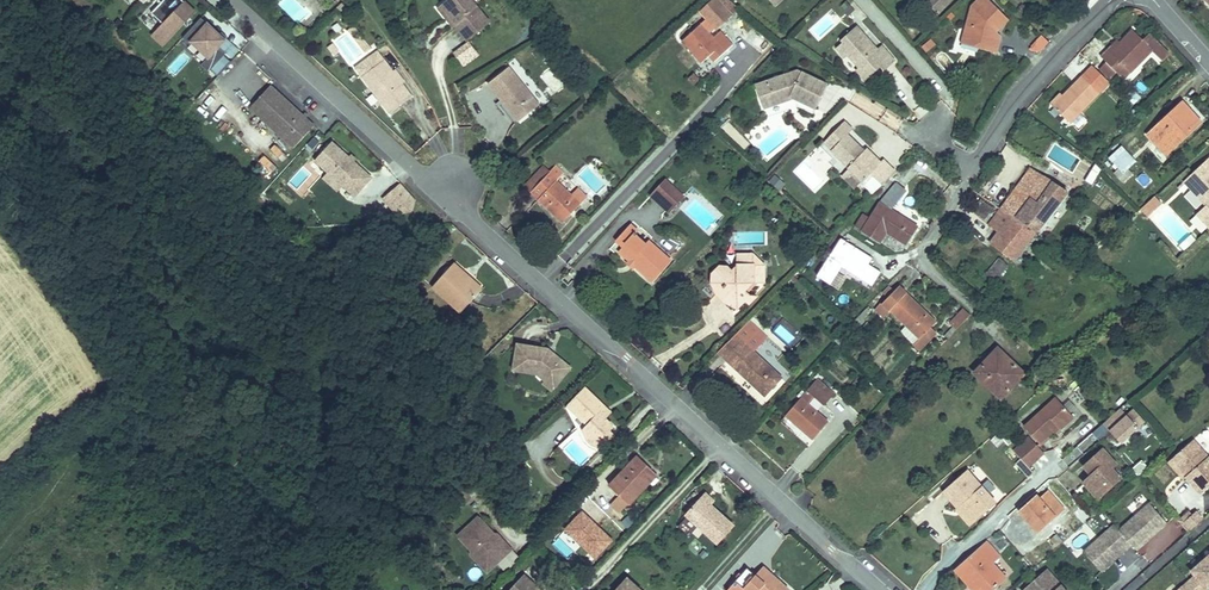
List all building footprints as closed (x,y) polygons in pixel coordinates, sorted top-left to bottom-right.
[(156,2),(146,12),(158,23),(148,34),(158,44),(189,11),(178,0),(154,0),(156,2)] [(475,0),(439,0),(437,1),(453,24),(449,27),(461,44),(491,23),(475,0)] [(706,4),(720,20),(728,13),(715,0),(711,0),(706,4)] [(766,3),(772,10),(783,0),(769,0),(766,3)] [(852,11),(847,0),(832,0),(839,17),(852,11)] [(953,0),(922,0),(936,15),(953,0)] [(993,44),(987,43),(990,33),(982,31),(983,28),(985,25),(989,21),(997,15),(982,0),(974,0),(967,7),(965,8),(954,45),(990,55),(993,44)] [(453,24),(437,1),(430,6),(446,30),(449,27),(453,24)] [(706,33),(720,20),(706,4),(692,17),(706,33)] [(987,43),(993,44),(993,42),(994,40),(994,38),(993,36),(990,35),(991,32),(1003,22),(997,15),(989,21),(985,25),(983,28),(982,31),(990,33),(987,43)] [(214,34),(196,17),(190,23),(177,37),(185,43),(187,41),(203,56),(195,64),(203,71),(220,53),(213,46),(219,39),(214,34)] [(690,65),(697,59),(707,49),(712,54),(719,47),(708,36),(702,42),(688,27),(669,44),(690,65)] [(870,52),(849,27),(833,41),(836,44),(829,49),(838,59),(841,56),(851,68),(848,71),(857,82),(868,73),(864,68),(869,65),(873,69),(876,74),(888,64),(874,48),(870,52)] [(216,31),(214,34),(219,39),(222,37),(216,31)] [(1101,51),(1094,59),(1099,64),(1109,73),(1112,76),(1119,68),(1125,74),(1146,51),(1158,62),(1165,55),(1143,35),(1137,41),(1128,32),(1114,48),(1106,56),(1101,51)] [(1046,43),(1040,36),(1037,40),(1043,46),(1046,43)] [(348,37),(343,41),(360,64),(365,60),(348,37)] [(1043,46),(1037,40),(1027,49),(1037,52),(1043,46)] [(452,53),(463,68),(479,55),(468,41),(452,53)] [(1109,43),(1101,51),(1106,56),(1114,48),(1109,43)] [(721,56),(727,65),(741,54),(735,46),(721,56)] [(707,49),(697,59),(702,64),(712,54),(707,49)] [(381,77),(372,64),(351,78),(379,119),(400,104),(381,77)] [(1109,73),(1099,64),(1093,70),(1103,79),(1109,73)] [(864,68),(868,73),(873,69),(869,65),(864,68)] [(1119,68),(1112,76),(1118,81),(1125,74),(1119,68)] [(388,73),(381,77),(392,93),(399,88),(388,73)] [(501,73),(479,90),(493,108),(509,130),(531,113),(501,73)] [(784,76),(754,87),(763,111),(791,100),(798,103),(814,111),(827,88),(800,73),(795,84),(788,86),(784,76)] [(1057,100),(1047,111),(1066,127),(1094,96),(1076,80),(1057,100)] [(265,85),(244,107),(287,148),(308,126),(298,116),(265,85)] [(1129,91),(1121,99),(1129,106),(1136,98),(1129,91)] [(1044,107),(1047,111),(1057,100),(1053,97),(1044,107)] [(1187,106),(1183,101),(1178,105),(1182,110),(1187,106)] [(814,111),(798,103),(794,110),(810,117),(814,111)] [(1178,105),(1151,130),(1166,147),(1198,118),(1187,106),(1182,110),(1178,105)] [(509,130),(493,108),(490,111),(506,132),(509,130)] [(844,180),(845,181),(861,163),(828,134),(833,128),(825,121),(812,135),(819,142),(812,152),(830,168),(824,175),(838,188),(844,180)] [(819,142),(812,135),(804,145),(812,152),(819,142)] [(1128,161),(1137,154),(1122,138),(1109,149),(1119,160),(1114,164),(1123,174),(1133,166),(1128,161)] [(364,178),(325,142),(308,161),(322,173),(335,186),(347,197),(364,178)] [(848,146),(846,150),(861,163),(864,160),(848,146)] [(1188,168),(1195,177),(1187,183),(1208,209),(1208,149),(1188,168)] [(1092,185),(1101,169),(1093,165),(1084,181),(1092,185)] [(987,247),(1012,262),(1057,187),(1022,166),(985,228),(995,235),(987,247)] [(1188,168),(1180,174),(1187,183),(1195,177),(1188,168)] [(1145,189),(1152,180),(1142,171),(1135,180),(1145,189)] [(322,173),(317,178),(330,191),(335,186),(322,173)] [(517,201),(536,179),(530,174),(511,194),(517,201)] [(536,179),(517,201),(552,231),(568,212),(544,190),(546,188),(536,179)] [(399,220),(418,202),(400,183),(381,201),(399,220)] [(642,198),(660,216),(664,211),(654,202),(664,191),(656,183),(642,198)] [(842,225),(866,242),(873,232),(892,244),(903,228),(879,211),(894,191),(886,185),(867,204),(857,219),(849,214),(842,225)] [(674,200),(664,191),(654,202),(664,211),(674,200)] [(1147,213),(1158,203),(1152,196),(1141,206),(1147,213)] [(972,212),(985,220),(993,208),(979,199),(972,212)] [(1147,213),(1141,206),(1138,209),(1144,215),(1147,213)] [(615,250),(611,255),(624,268),(626,265),(630,269),(628,271),(642,284),(660,264),(640,245),(637,248),(626,238),(629,235),(622,229),(608,244),(615,250)] [(715,302),(724,311),(735,299),(730,294),(735,289),(749,288),(752,270),(741,259),(740,252),(726,252),(725,269),(721,274),(718,270),(709,271),(701,278),(699,286),(707,293),(710,290),(719,298),(715,302)] [(453,265),(433,288),(463,313),(481,292),(461,275),(463,273),(453,265)] [(624,268),(621,270),(625,274),(628,271),(630,269),(626,265),(624,268)] [(999,265),(989,282),(998,287),(1008,271),(999,265)] [(915,326),(921,319),(884,285),(869,302),(906,336),(900,342),(907,348),(922,333),(915,326)] [(710,290),(707,293),(715,302),(719,298),(710,290)] [(943,324),(956,310),(949,303),(936,318),(943,324)] [(1137,304),(1127,316),(1141,328),(1152,316),(1137,304)] [(955,331),(970,314),(961,307),(947,324),(955,331)] [(779,324),(773,331),(788,345),(795,337),(779,324)] [(736,325),(705,358),(750,399),(766,382),(732,350),(747,334),(736,325)] [(537,350),(506,346),(503,373),(526,376),(533,386),(536,383),(538,380),(547,388),(561,370),(545,356),(537,355),(537,350)] [(980,352),(960,373),(989,400),(1013,374),(1001,363),(997,367),(980,352)] [(536,383),(533,386),(542,393),(547,388),(538,380),(536,383)] [(805,380),(775,416),(789,427),(787,430),(800,441),(816,422),(795,405),(801,397),(812,406),(822,394),(805,380)] [(606,435),(606,428),(600,422),(594,416),(599,410),(576,389),(560,407),(580,425),(576,430),(580,437),(584,442),(588,446),(600,452),(610,440),(606,435)] [(1013,423),(1028,440),(1042,428),(1039,425),(1044,420),(1047,423),(1048,424),(1061,412),(1045,394),(1013,423)] [(1120,446),(1139,430),(1119,408),(1101,424),(1120,446)] [(599,410),(594,416),(600,422),(605,416),(599,410)] [(615,436),(606,428),(606,435),(610,440),(615,436)] [(1012,428),(996,442),(1003,450),(1011,458),(1026,444),(1012,428)] [(1168,460),(1183,477),(1198,494),(1208,485),(1208,460),(1191,439),(1168,460)] [(1123,479),(1113,468),(1117,465),(1103,448),(1073,474),(1097,502),(1123,479)] [(1011,469),(1016,464),(1011,458),(1003,450),(998,455),(1011,469)] [(1183,477),(1168,460),(1165,462),(1180,480),(1183,477)] [(632,464),(604,496),(624,513),(639,496),(636,493),(648,479),(632,464)] [(958,471),(933,493),(944,507),(948,504),(962,520),(972,511),(975,514),(986,505),(958,471)] [(636,493),(639,496),(652,481),(648,479),(636,493)] [(1033,499),(1030,496),(1012,513),(1033,534),(1050,517),(1044,511),(1052,503),(1041,491),(1033,499)] [(696,500),(692,504),(700,511),(704,508),(696,500)] [(1110,524),(1079,549),(1096,569),(1107,560),(1104,556),(1116,545),(1119,549),(1127,544),(1131,549),(1143,539),(1141,537),(1153,527),(1155,529),(1163,523),(1146,502),(1114,529),(1110,524)] [(1057,510),(1052,503),(1044,511),(1050,517),(1057,510)] [(692,504),(676,522),(707,550),(723,533),(700,511),(692,504)] [(948,504),(944,507),(943,508),(959,527),(975,514),(972,511),(962,520),(948,504)] [(1176,524),(1187,515),(1183,511),(1173,521),(1176,524)] [(1183,532),(1196,521),(1189,513),(1187,515),(1176,524),(1183,532)] [(472,563),(479,571),(485,566),(494,565),(498,570),(512,557),(497,542),(489,541),(486,538),(488,535),(478,525),(458,544),(472,558),(472,563)] [(1141,537),(1143,539),(1155,529),(1153,527),(1141,537)] [(549,545),(568,560),(575,551),(556,536),(549,545)] [(948,572),(956,580),(960,576),(974,589),(983,589),(998,575),(984,561),(991,555),(978,542),(948,572)] [(1104,556),(1107,560),(1119,549),(1116,545),(1104,556)] [(1179,589),(1208,589),(1208,556),(1188,574),(1191,579),(1179,589)] [(488,580),(498,570),(494,565),(485,566),(479,571),(488,580)] [(1041,566),(1015,588),(1017,589),(1061,589),(1041,566)] [(753,574),(746,582),(753,588),(761,580),(753,574)] [(956,580),(966,589),(974,589),(960,576),(956,580)] [(761,580),(753,588),(746,582),(741,577),(729,589),(771,589),(761,580)]
